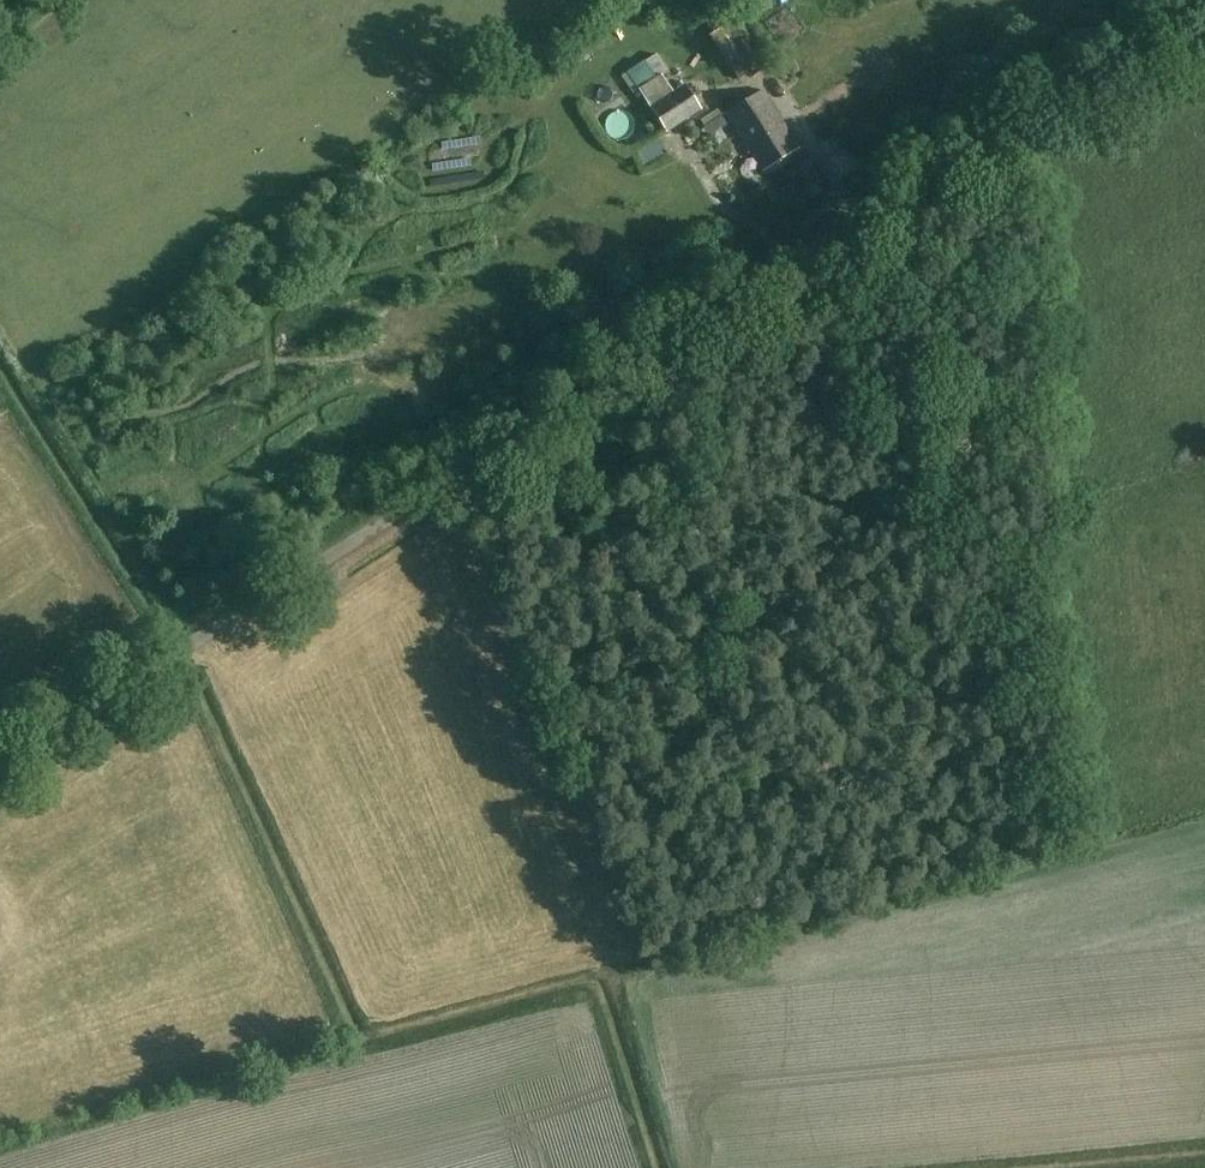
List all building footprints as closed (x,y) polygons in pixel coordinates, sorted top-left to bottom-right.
[(768,66),(736,18),(720,29),(732,47),(722,54),(738,79),(749,72),(752,77),(768,66)] [(656,53),(644,61),(655,77),(667,69),(656,53)] [(661,74),(639,90),(666,133),(702,110),(684,82),(672,89),(661,74)] [(763,89),(726,111),(762,172),(799,149),(763,89)]
